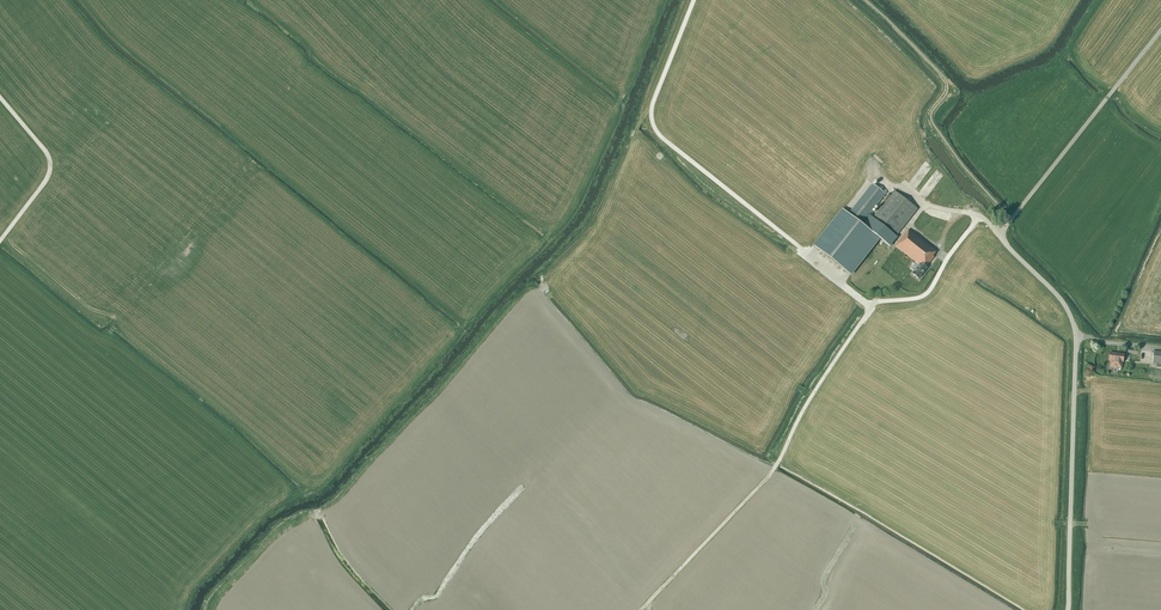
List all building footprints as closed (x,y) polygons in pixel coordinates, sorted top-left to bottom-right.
[(814,247),(850,275),(879,238),(862,224),(885,194),(872,184),(848,214),(843,210),(814,247)] [(933,256),(936,251),(909,230),(897,244),(893,241),(918,209),(894,190),(870,222),(886,235),(878,245),(890,254),(896,246),(916,262),(910,269),(914,272),(912,274),(918,279),(927,268),(926,267),(934,257),(933,256)] [(937,190),(929,199),(933,203),(942,194),(937,190)] [(950,256),(954,235),(948,234),(944,255),(950,256)] [(1138,350),(1135,350),(1135,352),(1129,351),(1129,359),(1140,359),(1140,352),(1137,352),(1138,350)] [(1153,351),(1152,363),(1158,363),(1157,367),(1160,368),(1160,352),(1153,351)] [(1124,354),(1110,353),(1109,361),(1113,361),(1112,367),(1122,368),(1122,362),(1123,363),(1124,354)]
